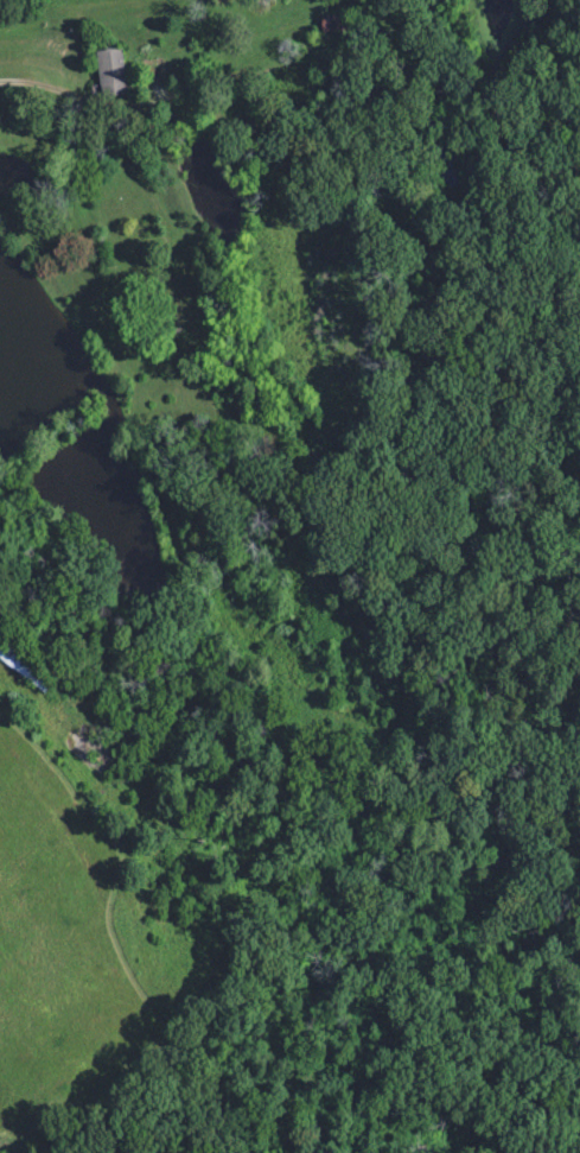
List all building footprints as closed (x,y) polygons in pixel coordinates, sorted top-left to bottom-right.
[(320,15),(320,33),(345,33),(345,15),(320,15)] [(120,51),(94,53),(98,98),(124,96),(120,51)] [(0,638),(0,662),(43,694),(54,679),(0,638)]
